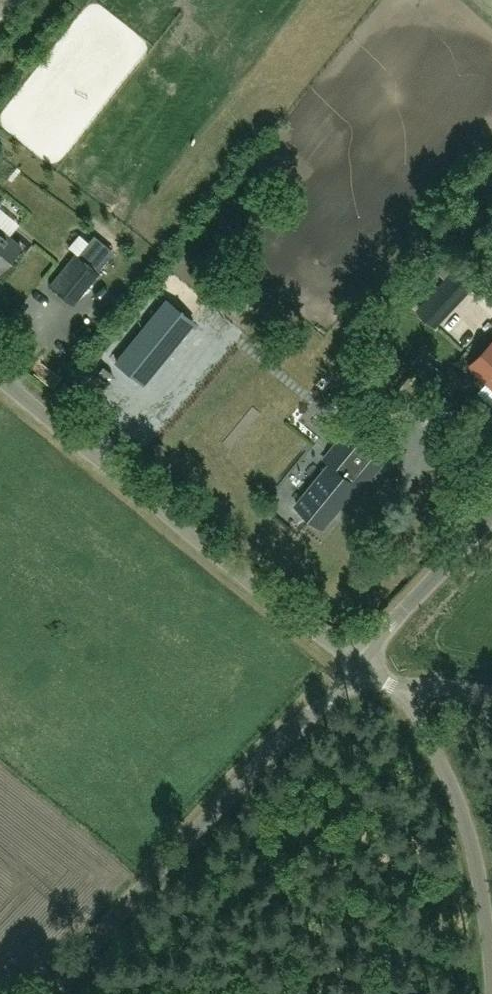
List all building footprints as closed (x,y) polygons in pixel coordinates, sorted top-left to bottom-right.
[(22,219),(0,205),(0,222),(14,231),(22,219)] [(21,246),(0,229),(0,270),(21,246)] [(75,254),(50,285),(73,304),(99,273),(97,272),(109,257),(89,241),(77,255),(75,254)] [(437,284),(415,307),(427,318),(434,325),(456,302),(437,284)] [(166,298),(115,361),(141,382),(165,353),(193,319),(166,298)] [(470,365),(491,386),(491,342),(470,365)] [(397,449),(357,418),(356,418),(362,423),(347,443),(340,438),(324,458),(330,463),(297,504),(324,526),(358,485),(364,490),(376,475),(397,449)]
